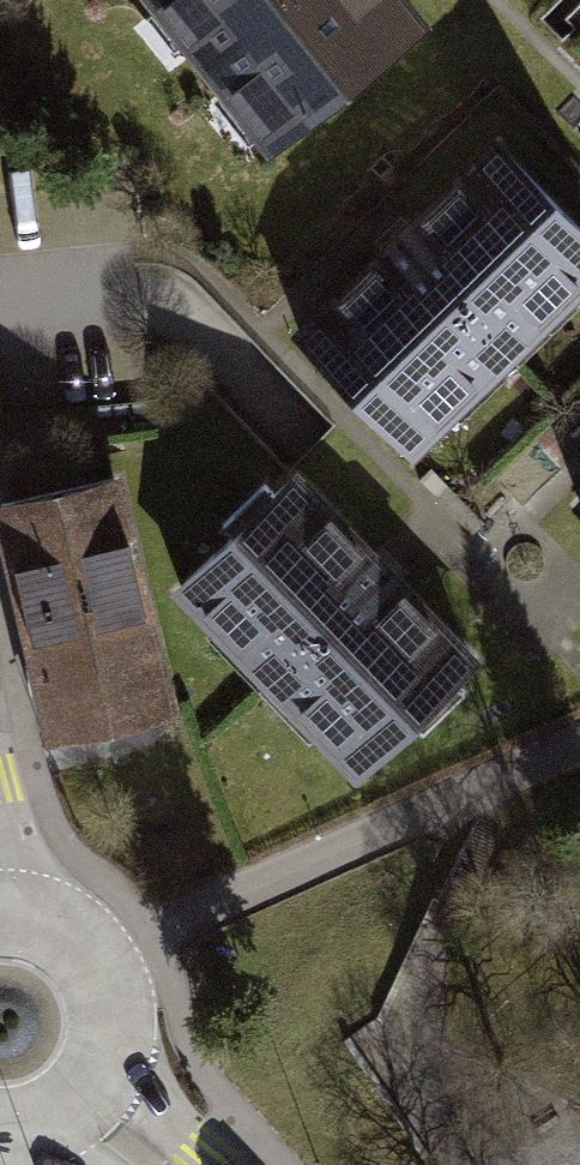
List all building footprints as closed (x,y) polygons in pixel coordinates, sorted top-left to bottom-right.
[(237,111),(388,0),(155,0),(237,111)] [(309,332),(417,445),(579,291),(579,221),(507,144),(408,238),(309,332)] [(302,473),(182,586),(357,772),(420,713),(477,660),(390,566),(302,473)] [(134,478),(4,501),(45,734),(175,711),(134,478)]
